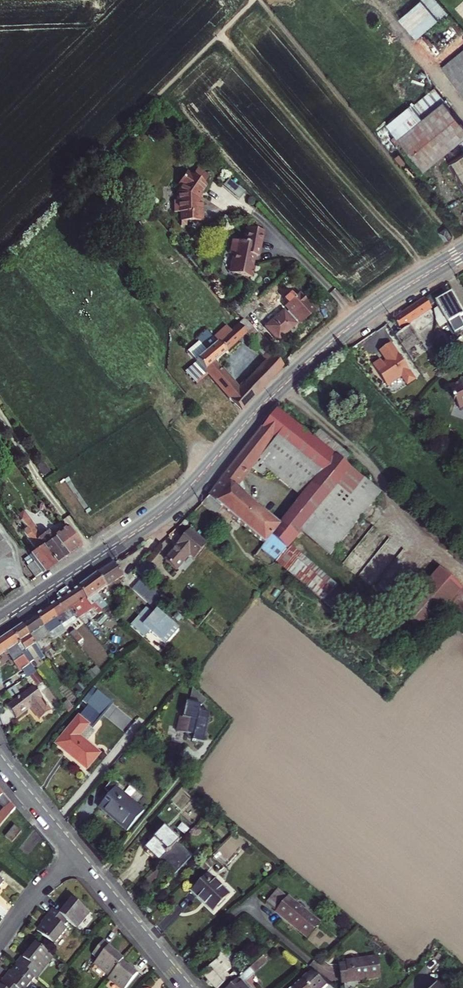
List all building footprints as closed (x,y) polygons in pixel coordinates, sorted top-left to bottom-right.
[(415,37),(439,19),(425,0),(419,0),(399,16),(415,37)] [(444,72),(462,94),(462,56),(444,72)] [(441,101),(398,137),(424,169),(462,137),(462,128),(441,101)] [(446,164),(462,193),(462,154),(446,164)] [(456,202),(462,198),(462,193),(446,164),(431,172),(450,205),(456,202)] [(210,176),(198,168),(192,176),(187,172),(179,184),(180,185),(176,200),(177,214),(181,214),(181,223),(203,222),(203,205),(200,205),(200,200),(208,188),(204,184),(210,176)] [(229,180),(223,187),(240,200),(246,193),(229,180)] [(445,228),(439,232),(445,241),(452,237),(445,228)] [(263,232),(247,229),(246,236),(245,236),(243,243),(232,241),(229,254),(233,255),(229,272),(235,273),(235,275),(251,279),(253,268),(251,267),(253,257),(257,258),(263,232)] [(245,290),(231,304),(233,308),(236,310),(251,295),(245,290)] [(283,311),(265,328),(277,341),(295,325),(293,323),(295,320),(299,325),(314,312),(298,294),(284,307),(288,312),(285,314),(283,311)] [(437,303),(449,325),(448,326),(456,340),(462,336),(462,317),(451,296),(437,303)] [(402,332),(419,358),(429,351),(416,332),(411,325),(426,314),(433,310),(425,299),(394,321),(402,332)] [(411,325),(416,332),(431,321),(426,314),(411,325)] [(237,389),(213,361),(242,336),(234,327),(230,330),(225,324),(211,337),(206,330),(185,348),(196,362),(207,374),(230,401),(241,411),(282,365),(270,352),(272,350),(244,319),(243,319),(238,323),(246,332),(267,357),(237,389)] [(242,336),(246,332),(238,323),(234,327),(242,336)] [(419,358),(402,332),(396,336),(413,361),(419,358)] [(381,360),(373,365),(387,387),(402,377),(407,386),(415,380),(410,372),(399,355),(398,355),(391,344),(380,352),(387,362),(384,365),(381,360)] [(196,362),(184,372),(196,385),(207,374),(196,362)] [(449,387),(453,396),(452,397),(454,400),(455,400),(459,409),(462,407),(462,380),(449,387)] [(265,544),(261,549),(277,562),(303,532),(318,544),(329,531),(313,517),(339,486),(349,495),(363,478),(345,464),(314,438),(281,411),(279,410),(204,505),(217,518),(223,510),(265,544)] [(314,438),(345,464),(353,454),(322,429),(314,438)] [(279,439),(259,464),(301,498),(321,473),(279,439)] [(313,517),(329,531),(343,542),(382,493),(363,478),(349,495),(339,486),(313,517)] [(31,532),(36,539),(42,535),(28,515),(22,520),(31,532)] [(63,520),(49,530),(53,536),(67,525),(63,520)] [(54,537),(67,555),(82,544),(67,525),(53,536),(54,537)] [(42,535),(36,539),(55,564),(68,556),(67,555),(54,537),(53,538),(47,531),(42,535)] [(207,545),(190,531),(177,546),(178,547),(166,561),(177,570),(190,555),(195,559),(207,545)] [(42,572),(42,573),(48,569),(55,564),(36,539),(31,532),(26,536),(36,550),(29,555),(33,561),(42,572)] [(0,535),(0,540),(8,552),(11,550),(0,535)] [(8,552),(0,540),(0,558),(8,552)] [(239,556),(232,564),(241,572),(247,564),(239,556)] [(42,572),(33,561),(28,565),(36,576),(42,572)] [(142,569),(151,577),(158,569),(149,561),(142,569)] [(124,577),(114,562),(79,588),(93,608),(97,614),(101,611),(106,605),(98,594),(124,577)] [(228,587),(241,572),(232,564),(219,580),(228,587)] [(462,613),(462,589),(430,569),(400,620),(421,632),(435,608),(458,622),(462,613)] [(163,596),(143,579),(136,587),(155,605),(163,596)] [(76,619),(93,608),(79,588),(62,599),(75,617),(76,619)] [(63,625),(75,617),(62,599),(50,607),(63,625)] [(37,616),(51,636),(63,650),(66,648),(56,634),(65,628),(63,625),(50,607),(37,616)] [(147,611),(133,627),(147,639),(151,634),(166,647),(179,632),(155,611),(152,616),(147,611)] [(51,636),(37,616),(23,625),(38,645),(51,636)] [(38,645),(23,625),(20,627),(13,632),(21,643),(28,652),(38,645)] [(70,634),(71,635),(77,642),(78,643),(83,639),(75,630),(70,634)] [(7,652),(21,643),(13,632),(0,640),(0,656),(7,652)] [(77,642),(71,635),(65,641),(71,648),(77,642)] [(7,652),(14,662),(15,662),(17,661),(29,677),(37,672),(36,670),(25,654),(28,652),(21,643),(7,652)] [(25,654),(36,670),(40,667),(35,660),(39,657),(41,659),(46,656),(38,645),(28,652),(25,654)] [(33,688),(8,708),(17,719),(30,708),(39,720),(50,711),(41,699),(42,698),(33,688)] [(208,702),(192,688),(189,704),(187,704),(184,717),(179,716),(176,732),(186,733),(185,740),(204,744),(210,714),(199,712),(200,707),(204,707),(208,702)] [(57,743),(87,769),(100,754),(86,742),(96,731),(91,728),(112,703),(100,693),(57,743)] [(72,708),(67,701),(62,704),(68,711),(72,708)] [(119,784),(114,780),(105,789),(110,794),(99,807),(127,831),(144,811),(116,787),(119,784)] [(4,807),(0,813),(0,829),(17,810),(0,791),(0,802),(4,807)] [(21,831),(14,826),(6,836),(12,842),(21,831)] [(165,827),(145,848),(158,861),(178,840),(165,827)] [(179,842),(178,840),(158,861),(174,876),(191,858),(177,844),(179,842)] [(207,873),(208,871),(215,864),(209,859),(201,867),(207,873)] [(203,901),(213,910),(230,893),(209,873),(190,892),(201,903),(203,901)] [(287,898),(276,889),(266,902),(276,911),(276,912),(307,937),(319,922),(288,897),(287,898)] [(56,912),(65,920),(75,928),(87,912),(71,899),(65,906),(62,905),(56,912)] [(203,901),(201,903),(211,913),(213,910),(203,901)] [(56,912),(51,909),(40,922),(42,925),(36,932),(52,946),(65,930),(60,926),(65,920),(56,912)] [(230,976),(226,972),(235,964),(225,953),(228,951),(218,939),(210,946),(220,958),(202,973),(215,987),(218,987),(230,977),(230,976)] [(95,963),(110,976),(122,962),(123,960),(115,954),(116,952),(104,941),(93,955),(98,959),(95,963)] [(40,972),(52,958),(36,945),(29,953),(28,951),(16,964),(19,966),(29,975),(35,968),(40,972)] [(263,956),(254,964),(234,981),(226,987),(250,987),(245,982),(268,962),(263,956)] [(347,964),(340,965),(343,983),(379,978),(376,957),(347,961),(347,964)] [(234,981),(254,964),(249,959),(230,976),(230,977),(234,981)] [(108,978),(121,987),(125,987),(138,972),(131,966),(129,968),(122,962),(110,976),(108,978)] [(14,987),(26,987),(34,979),(29,975),(19,966),(13,973),(11,972),(4,980),(14,987)] [(309,987),(332,987),(333,987),(312,970),(301,980),(309,987)] [(292,987),(309,987),(301,980),(292,987)]
